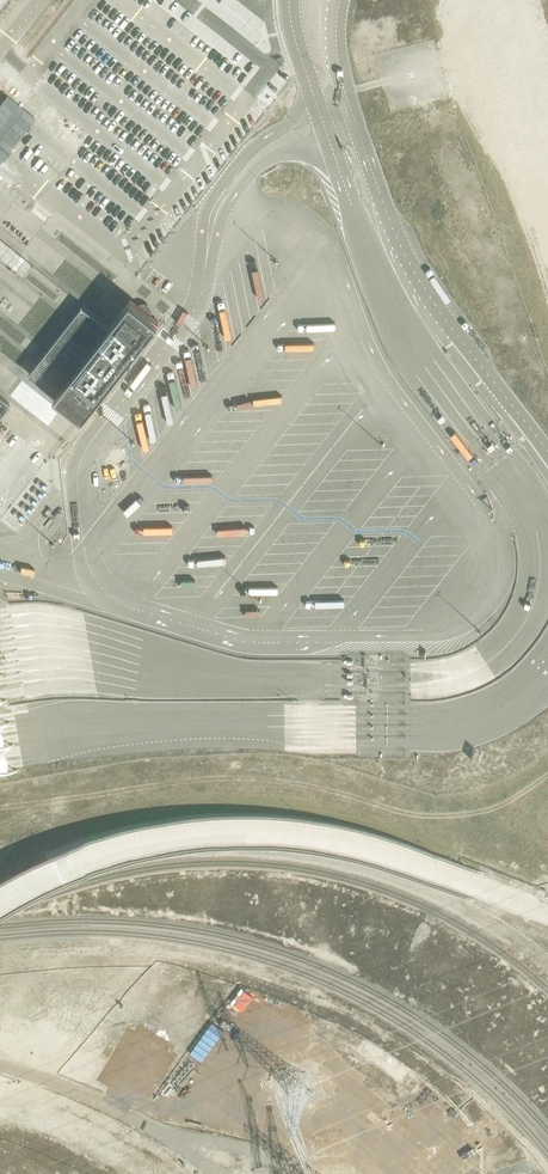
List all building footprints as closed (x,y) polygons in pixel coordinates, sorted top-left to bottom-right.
[(22,255),(0,238),(0,252),(2,250),(18,262),(22,255)] [(159,321),(151,315),(151,314),(152,314),(152,313),(152,312),(152,311),(152,310),(152,309),(152,308),(151,307),(150,306),(149,305),(148,304),(147,304),(146,303),(145,303),(144,303),(143,303),(142,303),(141,303),(140,303),(140,304),(139,304),(139,305),(131,299),(117,316),(111,324),(109,326),(82,305),(50,345),(28,373),(48,389),(84,417),(159,321)] [(9,403),(0,396),(0,414),(9,403)] [(0,454),(0,482),(15,494),(43,459),(14,436),(0,454)] [(5,749),(0,751),(0,769),(8,769),(9,764),(9,760),(8,756),(7,752),(5,749)]
